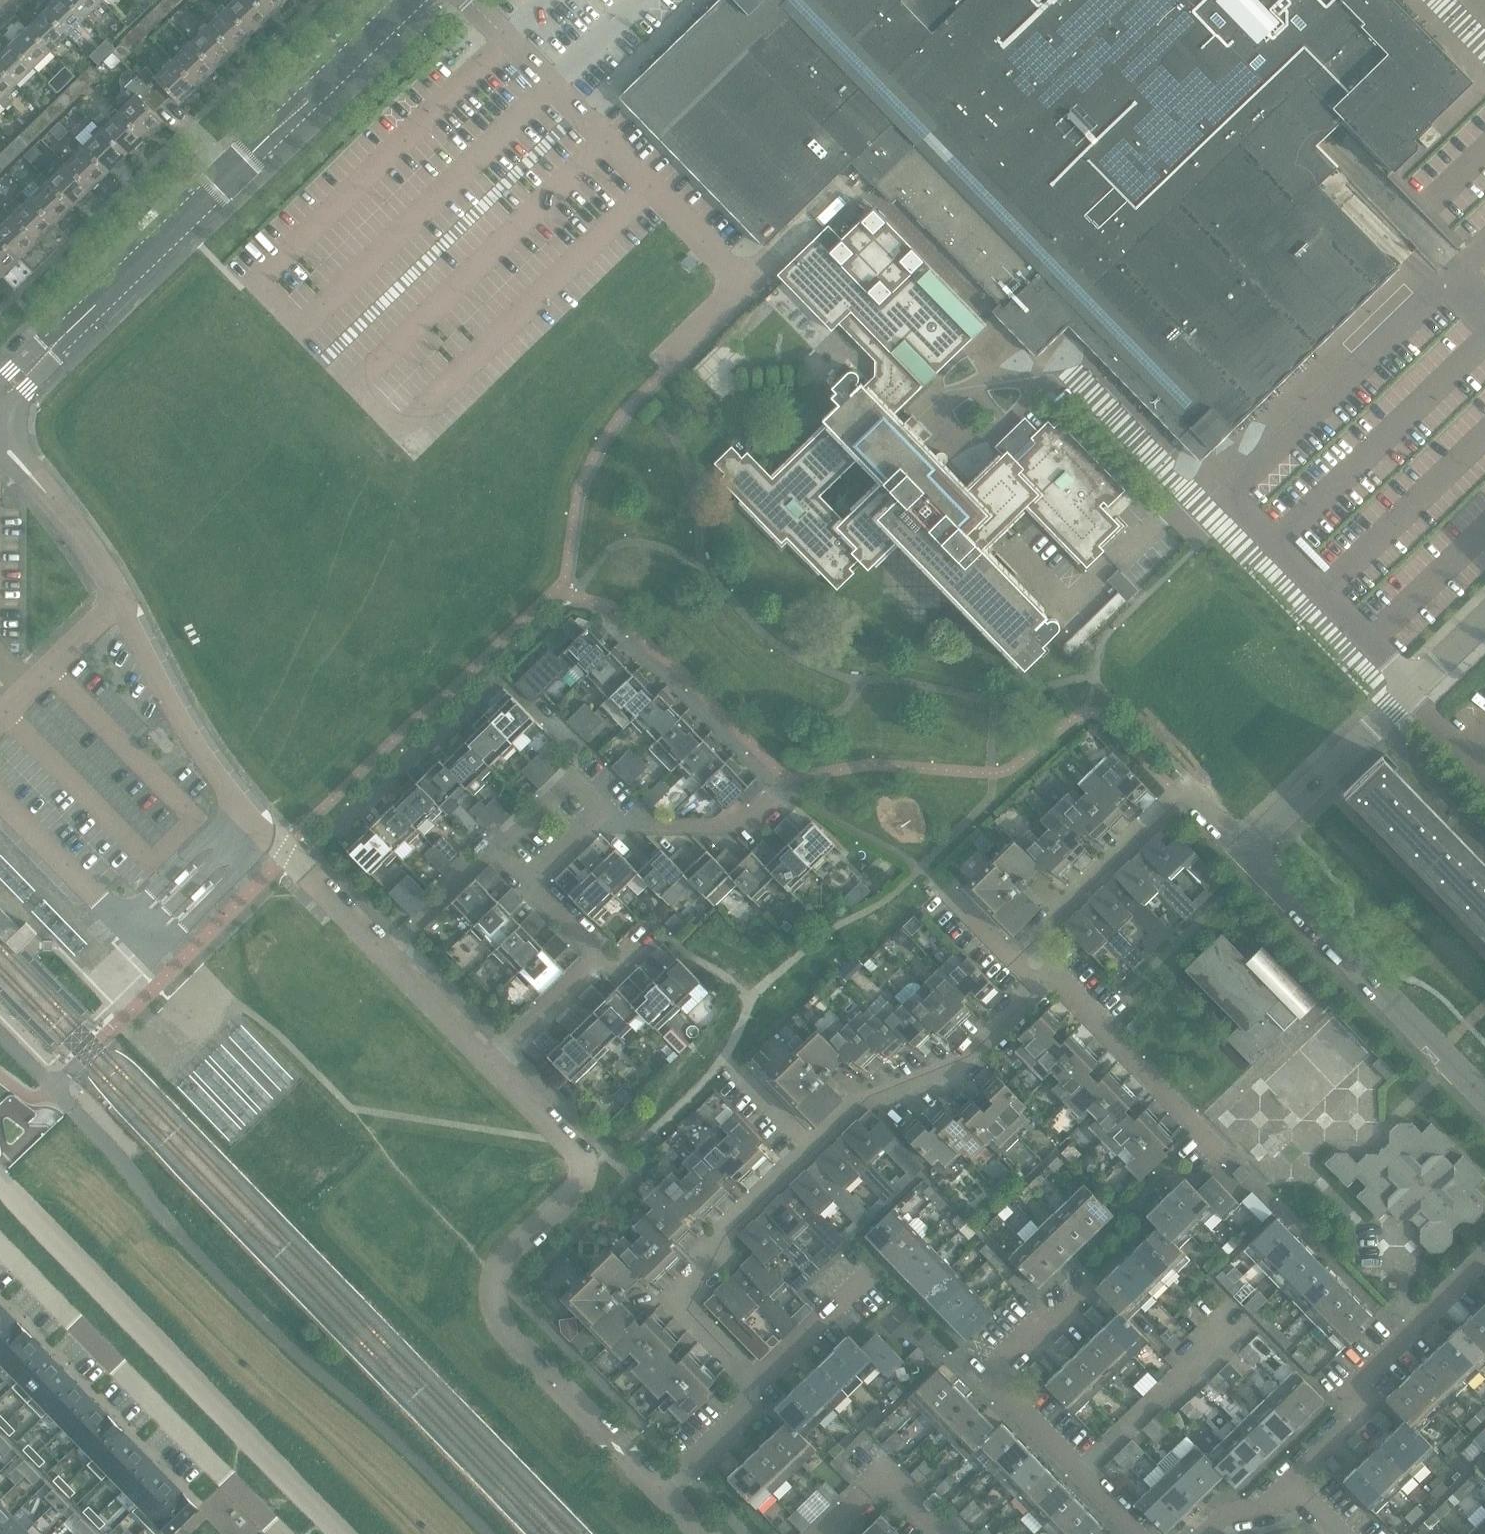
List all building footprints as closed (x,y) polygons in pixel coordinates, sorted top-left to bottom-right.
[(85,17),(69,0),(56,0),(46,10),(68,34),(76,42),(83,35),(75,27),(85,17)] [(102,0),(69,0),(85,17),(102,1),(102,0)] [(166,0),(164,0),(156,7),(165,17),(174,8),(166,0)] [(174,8),(182,0),(166,0),(174,8)] [(253,0),(235,0),(226,8),(251,35),(269,17),(253,0)] [(269,17),(287,0),(253,0),(269,17)] [(746,12),(735,0),(717,0),(618,96),(765,245),(850,163),(871,184),(890,204),(895,199),(898,202),(918,223),(938,243),(979,284),(999,305),(991,313),(1034,356),(1066,325),(1080,340),(1095,356),(1135,397),(1176,439),(1190,426),(1198,418),(1206,410),(1209,408),(1230,430),(1384,280),(1416,249),(1367,198),(1376,188),(1397,168),(1417,149),(1417,147),(1417,146),(1416,144),(1415,142),(1413,140),(1473,81),(1470,78),(1469,80),(1467,79),(1409,19),(1413,15),(1414,14),(1415,14),(1415,13),(1416,12),(1416,11),(1416,10),(1416,9),(1416,8),(1416,7),(1415,6),(1414,5),(1413,4),(1412,4),(1412,0),(758,0),(746,12)] [(251,35),(226,8),(222,4),(215,11),(219,15),(208,25),(234,51),(251,35)] [(165,17),(156,7),(147,16),(156,25),(165,17)] [(68,34),(46,10),(29,27),(51,50),(68,34)] [(156,25),(147,16),(138,25),(147,34),(156,25)] [(147,34),(138,25),(129,33),(138,43),(147,34)] [(234,51),(208,25),(191,43),(216,69),(234,51)] [(51,50),(29,27),(11,44),(33,68),(51,50)] [(138,43),(129,33),(120,42),(129,51),(138,43)] [(216,69),(191,43),(172,61),(197,87),(216,69)] [(11,44),(0,55),(0,68),(16,84),(33,68),(11,44)] [(197,87),(172,61),(155,77),(146,68),(136,77),(162,104),(171,96),(179,104),(197,87)] [(101,76),(95,69),(91,65),(82,74),(92,85),(101,76)] [(16,84),(0,68),(0,103),(6,109),(13,102),(6,94),(16,84)] [(92,85),(82,74),(74,83),(83,93),(92,85)] [(154,112),(162,104),(136,77),(127,87),(135,96),(119,112),(144,138),(162,121),(154,112)] [(83,93),(74,83),(65,92),(74,102),(83,93)] [(74,102),(65,92),(56,100),(65,110),(74,102)] [(65,110),(56,100),(47,109),(56,119),(65,110)] [(56,119),(47,109),(38,118),(47,128),(56,119)] [(144,138),(119,112),(101,129),(126,155),(144,138)] [(47,128),(38,118),(29,126),(38,136),(47,128)] [(1418,138),(1427,147),(1441,134),(1431,124),(1418,138)] [(38,136),(29,126),(20,135),(30,145),(38,136)] [(126,155),(101,129),(83,146),(109,172),(126,155)] [(30,145),(20,135),(11,144),(21,154),(30,145)] [(21,154),(11,144),(2,152),(12,162),(21,154)] [(109,172),(83,146),(65,164),(90,190),(109,172)] [(2,152),(0,154),(0,168),(3,171),(12,162),(2,152)] [(90,190),(65,164),(48,180),(73,206),(90,190)] [(73,206),(48,180),(41,174),(32,183),(38,190),(32,195),(26,189),(23,191),(56,224),(73,206)] [(56,224),(23,191),(5,208),(37,241),(56,224)] [(5,208),(0,213),(0,239),(19,259),(37,241),(5,208)] [(981,624),(985,629),(983,631),(999,647),(1001,645),(1024,669),(1041,652),(1034,645),(1038,641),(1042,645),(1057,631),(1058,625),(1055,620),(1050,619),(1046,620),(1044,618),(1046,616),(981,549),(1025,507),(1085,568),(1102,551),(1098,547),(1118,527),(1099,507),(1103,503),(1107,508),(1125,491),(1059,423),(1054,428),(1048,422),(1031,438),(1035,442),(1015,461),(1006,451),(965,492),(941,467),(947,460),(947,457),(946,454),(942,453),(939,452),(937,453),(931,458),(921,447),(932,436),(911,414),(900,425),(891,416),(986,326),(872,208),(840,239),(828,225),(776,274),(830,331),(837,324),(873,361),(873,377),(863,386),(860,383),(857,385),(855,383),(856,378),(853,371),(848,371),(846,372),(830,387),(835,391),(829,396),(837,404),(821,419),(825,423),(769,477),(744,452),(740,456),(731,447),(714,463),(725,474),(719,479),(781,543),(786,538),(837,590),(854,573),(850,568),(859,560),(868,570),(899,540),(945,588),(943,590),(959,605),(961,603),(965,608),(963,610),(979,626),(981,624)] [(0,239),(0,276),(1,277),(19,259),(0,239)] [(697,265),(688,257),(682,263),(691,271),(697,265)] [(1118,570),(1108,580),(1128,601),(1139,590),(1118,570)] [(609,650),(600,640),(604,636),(593,625),(597,621),(596,620),(564,651),(577,664),(586,673),(609,650)] [(631,673),(621,662),(626,658),(614,647),(618,643),(618,642),(609,650),(586,673),(583,676),(594,687),(597,684),(608,696),(631,673)] [(1077,650),(1071,643),(1066,648),(1065,650),(1066,652),(1068,654),(1070,655),(1072,655),(1077,650)] [(561,679),(577,664),(564,651),(558,657),(550,649),(515,684),(533,703),(559,677),(561,679)] [(654,696),(643,685),(648,681),(637,670),(641,666),(640,665),(631,673),(608,696),(609,697),(602,704),(623,726),(630,719),(654,696)] [(680,716),(669,705),(674,700),(663,689),(667,685),(666,684),(654,696),(630,719),(642,731),(645,728),(657,740),(680,716)] [(539,724),(512,696),(504,687),(503,688),(507,692),(495,704),(500,708),(489,718),(512,742),(523,732),(526,736),(539,724)] [(576,730),(594,713),(585,703),(567,721),(576,730)] [(703,739),(692,729),(697,724),(686,713),(690,709),(689,708),(680,716),(657,740),(654,743),(650,747),(672,769),(676,765),(703,739)] [(512,742),(489,718),(481,710),(480,711),(484,715),(472,726),(477,731),(466,741),(490,765),(500,755),(504,759),(516,746),(512,742)] [(585,739),(602,722),(594,713),(576,730),(585,739)] [(725,762),(715,752),(719,747),(708,736),(712,732),(711,731),(703,739),(676,765),(687,777),(690,774),(701,785),(725,762)] [(494,769),(490,765),(466,741),(458,732),(457,733),(461,737),(449,748),(454,753),(443,763),(467,787),(474,794),(484,784),(481,781),(494,769)] [(621,776),(639,759),(629,749),(611,767),(621,776)] [(467,787),(443,763),(431,751),(430,752),(434,756),(423,767),(427,772),(417,782),(440,806),(451,795),(454,799),(467,787)] [(557,771),(538,752),(529,761),(548,780),(557,771)] [(747,785),(737,775),(741,770),(730,759),(734,755),(734,754),(725,762),(701,785),(698,788),(710,800),(713,798),(724,809),(739,795),(747,804),(765,786),(756,777),(747,785)] [(1148,788),(1120,760),(1115,765),(1107,757),(1093,770),(1120,799),(1125,794),(1134,802),(1148,788)] [(1381,758),(1345,792),(1484,936),(1484,866),(1381,758)] [(628,783),(646,766),(639,759),(621,776),(628,783)] [(548,780),(529,761),(520,770),(539,789),(548,780)] [(1120,799),(1093,770),(1079,784),(1087,792),(1082,797),(1109,826),(1123,812),(1115,804),(1120,799)] [(440,806),(417,782),(409,773),(408,774),(412,778),(400,789),(404,794),(394,804),(417,828),(428,818),(432,822),(444,809),(440,806)] [(651,808),(669,790),(660,781),(642,798),(651,808)] [(1109,826),(1082,797),(1077,802),(1068,794),(1055,807),(1082,836),(1088,831),(1096,839),(1109,826)] [(417,828),(394,804),(386,796),(385,796),(389,801),(377,812),(382,816),(371,826),(395,850),(405,840),(409,844),(421,832),(417,828)] [(511,816),(493,797),(484,805),(496,819),(502,825),(511,816)] [(496,819),(484,805),(480,801),(470,810),(487,827),(496,819)] [(1082,836),(1055,807),(1041,820),(1049,829),(1044,834),(1071,862),(1085,849),(1077,841),(1082,836)] [(823,856),(835,845),(811,821),(800,832),(786,817),(773,830),(787,844),(811,868),(814,872),(826,860),(823,856)] [(395,850),(371,826),(363,818),(362,819),(366,823),(354,834),(359,838),(348,849),(340,840),(339,841),(371,874),(382,862),(386,866),(398,854),(395,850)] [(1223,882),(1190,849),(1167,825),(1141,851),(1156,866),(1157,865),(1171,879),(1185,864),(1208,888),(1197,899),(1201,904),(1223,882)] [(1071,862),(1044,834),(1039,839),(1031,831),(1016,845),(1038,867),(1044,873),(1050,868),(1058,876),(1071,862)] [(460,855),(443,837),(434,845),(451,863),(460,855)] [(811,868),(787,844),(777,853),(764,839),(751,851),(774,875),(792,894),(804,882),(800,878),(811,868)] [(451,863),(434,845),(425,854),(442,872),(451,863)] [(590,845),(578,857),(591,872),(615,896),(618,899),(631,887),(642,877),(624,857),(615,848),(604,860),(590,845)] [(1021,890),(1034,877),(1031,874),(1038,867),(1016,845),(973,886),(1015,929),(1011,933),(1012,935),(1038,908),(1021,890)] [(684,874),(669,858),(661,850),(649,860),(635,846),(624,857),(642,877),(664,900),(677,888),(681,892),(691,882),(684,874)] [(729,875),(714,859),(706,851),(695,861),(681,847),(669,858),(684,874),(691,882),(710,901),(714,905),(737,883),(729,875)] [(774,875),(751,851),(740,862),(726,847),(714,859),(729,875),(737,883),(755,902),(766,890),(763,887),(774,875)] [(1194,902),(1171,879),(1157,865),(1156,866),(1146,876),(1130,861),(1115,876),(1130,892),(1131,890),(1145,904),(1159,891),(1186,918),(1201,904),(1197,899),(1194,902)] [(498,901),(487,891),(502,877),(490,865),(452,902),(448,905),(460,917),(463,913),(474,924),(498,901)] [(615,896),(591,872),(581,882),(567,868),(555,879),(595,922),(608,910),(604,906),(615,896)] [(432,899),(423,891),(408,874),(389,893),(413,917),(432,899)] [(1168,927),(1145,904),(1131,890),(1130,892),(1120,902),(1104,886),(1089,901),(1104,917),(1105,915),(1118,929),(1133,915),(1160,943),(1175,929),(1171,924),(1168,927)] [(520,924),(510,914),(524,900),(512,887),(498,901),(474,924),(470,928),(482,940),(486,937),(496,948),(520,924)] [(542,947),(532,937),(546,923),(534,910),(520,924),(496,948),(493,951),(505,963),(508,960),(518,970),(542,947)] [(1141,952),(1118,929),(1105,915),(1104,917),(1094,927),(1079,911),(1063,926),(1091,955),(1107,940),(1134,968),(1150,953),(1145,949),(1141,952)] [(26,922),(20,929),(25,934),(32,928),(26,922)] [(566,971),(554,960),(569,946),(557,933),(542,947),(518,970),(515,974),(527,986),(531,983),(542,994),(566,971)] [(1313,1001),(1261,948),(1248,961),(1221,934),(1185,969),(1239,1025),(1226,1038),(1252,1065),(1266,1052),(1261,1046),(1281,1026),(1284,1029),(1313,1001)] [(700,981),(677,958),(665,969),(651,955),(639,966),(653,981),(680,1008),(691,996),(688,993),(700,981)] [(995,986),(968,958),(963,963),(955,955),(940,969),(968,997),(973,992),(981,1000),(995,986)] [(968,997),(940,969),(927,982),(935,990),(929,995),(957,1023),(970,1010),(963,1002),(968,997)] [(680,1008),(653,981),(642,991),(628,977),(617,988),(641,1011),(639,1013),(656,1030),(668,1019),(680,1008)] [(957,1023),(929,995),(917,983),(915,983),(910,983),(907,986),(894,998),(902,1006),(929,1034),(930,1034),(935,1029),(943,1037),(957,1023)] [(579,997),(593,1011),(616,1035),(620,1039),(632,1027),(628,1023),(639,1013),(641,1011),(617,988),(605,999),(592,985),(579,997)] [(929,1034),(902,1006),(897,1011),(881,995),(867,1008),(875,1015),(902,1044),(903,1043),(908,1039),(916,1047),(929,1034)] [(616,1035),(593,1011),(583,1021),(569,1007),(556,1019),(570,1033),(597,1061),(609,1049),(606,1045),(616,1035)] [(1029,1064),(1058,1036),(1053,1031),(1061,1023),(1047,1009),(1019,1036),(1024,1041),(1016,1050),(1029,1064)] [(902,1044),(875,1015),(870,1021),(862,1012),(848,1026),(874,1053),(875,1054),(876,1053),(881,1048),(889,1057),(902,1044)] [(1133,1035),(1142,1026),(1134,1018),(1125,1027),(1133,1035)] [(874,1053),(848,1026),(843,1031),(834,1022),(821,1034),(842,1057),(848,1064),(853,1058),(861,1066),(874,1053)] [(597,1061),(570,1033),(560,1044),(546,1029),(533,1041),(574,1083),(597,1061)] [(824,1081),(830,1076),(834,1071),(831,1068),(842,1057),(821,1034),(817,1030),(816,1031),(820,1035),(777,1077),(818,1120),(814,1124),(815,1125),(842,1099),(824,1081)] [(1056,1074),(1084,1048),(1071,1034),(1063,1041),(1058,1036),(1029,1064),(1043,1077),(1051,1069),(1056,1074)] [(1066,1102),(1095,1074),(1090,1069),(1097,1061),(1084,1048),(1056,1074),(1061,1080),(1053,1088),(1066,1102)] [(1395,1072),(1380,1057),(1372,1065),(1387,1080),(1395,1072)] [(1093,1112),(1121,1086),(1108,1072),(1100,1079),(1095,1074),(1066,1102),(1079,1115),(1088,1107),(1093,1112)] [(553,1081),(559,1087),(567,1079),(561,1074),(553,1081)] [(1025,1104),(1007,1086),(997,1076),(983,1090),(991,1098),(986,1103),(1013,1132),(1027,1118),(1019,1110),(1025,1104)] [(1103,1140),(1132,1112),(1127,1107),(1134,1099),(1121,1086),(1093,1112),(1098,1118),(1090,1126),(1103,1140)] [(1013,1132),(986,1103),(981,1108),(973,1100),(959,1114),(986,1142),(991,1136),(1005,1151),(1019,1137),(1013,1132)] [(986,1142),(959,1114),(959,1113),(954,1118),(946,1110),(932,1123),(959,1152),(964,1146),(973,1155),(986,1142)] [(1130,1150),(1158,1123),(1144,1110),(1137,1117),(1132,1112),(1103,1140),(1116,1153),(1125,1145),(1130,1150)] [(763,1141),(736,1112),(721,1126),(730,1134),(725,1139),(751,1167),(765,1154),(758,1146),(763,1141)] [(924,1167),(889,1130),(884,1125),(873,1136),(857,1120),(842,1135),(857,1151),(859,1150),(872,1163),(886,1150),(913,1177),(924,1167)] [(959,1152),(932,1123),(931,1123),(926,1128),(918,1120),(904,1134),(931,1162),(937,1157),(945,1165),(959,1152)] [(1475,1188),(1484,1179),(1463,1156),(1453,1165),(1444,1155),(1453,1146),(1431,1123),(1421,1132),(1411,1122),(1410,1123),(1399,1123),(1390,1132),(1389,1143),(1378,1154),(1367,1154),(1357,1164),(1347,1153),(1335,1153),(1325,1163),(1347,1186),(1357,1177),(1366,1186),(1356,1196),(1379,1219),(1388,1209),(1399,1220),(1400,1219),(1411,1219),(1414,1216),(1423,1226),(1420,1229),(1420,1242),(1429,1252),(1442,1252),(1452,1242),(1452,1229),(1462,1220),(1475,1220),(1484,1211),(1484,1198),(1475,1188)] [(1140,1178),(1169,1150),(1164,1144),(1171,1137),(1158,1123),(1130,1150),(1135,1156),(1127,1164),(1140,1178)] [(751,1167),(725,1139),(719,1145),(711,1136),(697,1149),(725,1178),(730,1173),(738,1181),(751,1167)] [(895,1187),(872,1163),(859,1150),(857,1151),(847,1161),(832,1145),(816,1160),(832,1176),(833,1175),(846,1188),(860,1175),(887,1203),(903,1188),(899,1184),(895,1187)] [(725,1178),(697,1149),(684,1162),(692,1171),(687,1176),(714,1204),(727,1191),(720,1183),(725,1178)] [(1054,1172),(1063,1163),(1057,1157),(1048,1166),(1054,1172)] [(1249,1174),(1241,1165),(1232,1173),(1241,1182),(1249,1174)] [(869,1212),(846,1188),(833,1175),(832,1176),(821,1186),(806,1170),(790,1185),(806,1201),(807,1200),(820,1214),(834,1200),(861,1228),(876,1214),(872,1209),(869,1212)] [(714,1204),(687,1176),(681,1181),(673,1173),(659,1186),(687,1215),(692,1210),(700,1217),(714,1204)] [(1240,1204),(1212,1176),(1197,1191),(1217,1211),(1224,1219),(1240,1204)] [(1033,1192),(1042,1183),(1036,1177),(1027,1186),(1033,1192)] [(1217,1211),(1197,1191),(1185,1178),(1172,1190),(1204,1224),(1217,1211)] [(1113,1214),(1084,1184),(1069,1199),(1098,1229),(1113,1214)] [(938,1195),(929,1185),(923,1192),(932,1201),(938,1195)] [(687,1215),(659,1186),(646,1199),(654,1208),(649,1212),(677,1241),(690,1228),(682,1220),(687,1215)] [(1024,1201),(1033,1192),(1027,1186),(1018,1195),(1024,1201)] [(1204,1224),(1172,1190),(1159,1203),(1191,1236),(1204,1224)] [(1271,1212),(1252,1192),(1243,1201),(1262,1221),(1271,1212)] [(824,1264),(850,1238),(846,1234),(843,1237),(820,1214),(807,1200),(806,1201),(795,1211),(780,1195),(765,1210),(780,1226),(781,1225),(795,1239),(808,1225),(826,1244),(812,1257),(817,1262),(820,1259),(824,1264)] [(947,1204),(938,1195),(932,1201),(940,1210),(947,1204)] [(1098,1229),(1069,1199),(1054,1213),(1083,1243),(1098,1229)] [(1191,1236),(1159,1203),(1146,1215),(1157,1227),(1178,1248),(1191,1236)] [(1004,1221),(1013,1212),(1007,1206),(997,1215),(1004,1221)] [(310,1215),(303,1208),(296,1215),(303,1222),(310,1215)] [(880,1251),(908,1224),(893,1208),(865,1235),(880,1251)] [(677,1241),(649,1212),(635,1226),(644,1234),(639,1240),(665,1268),(679,1254),(672,1247),(677,1241)] [(1083,1243),(1054,1213),(1039,1228),(1068,1258),(1083,1243)] [(966,1224),(958,1215),(951,1221),(960,1230),(966,1224)] [(995,1230),(1004,1221),(997,1215),(989,1223),(995,1230)] [(1255,1261),(1288,1229),(1277,1218),(1243,1250),(1255,1261)] [(812,1257),(795,1239),(781,1225),(780,1226),(770,1236),(754,1220),(739,1235),(755,1253),(756,1252),(768,1263),(782,1250),(809,1278),(824,1264),(820,1259),(817,1262),(812,1257)] [(895,1265),(922,1238),(908,1224),(880,1251),(895,1265)] [(975,1233),(966,1224),(960,1230),(969,1239),(975,1233)] [(1190,1260),(1178,1248),(1157,1227),(1144,1240),(1176,1273),(1190,1260)] [(1068,1258),(1039,1228),(1024,1242),(1053,1272),(1068,1258)] [(1267,1274),(1300,1242),(1288,1229),(1255,1261),(1267,1274)] [(665,1268),(639,1240),(633,1245),(625,1236),(610,1250),(636,1277),(638,1279),(644,1273),(651,1281),(665,1268)] [(909,1280),(936,1253),(922,1238),(895,1265),(909,1280)] [(1176,1273),(1144,1240),(1132,1251),(1165,1284),(1176,1273)] [(1053,1272),(1024,1242),(1009,1257),(1038,1287),(1053,1272)] [(1280,1288),(1313,1256),(1300,1242),(1267,1274),(1280,1288)] [(995,1253),(986,1244),(980,1250),(988,1259),(995,1253)] [(589,1271),(563,1297),(588,1323),(609,1344),(632,1321),(636,1318),(619,1301),(629,1291),(626,1288),(636,1277),(610,1250),(589,1271)] [(1165,1284),(1132,1251),(1120,1263),(1153,1296),(1165,1284)] [(789,1285),(768,1263),(756,1252),(755,1253),(741,1267),(756,1283),(747,1292),(759,1305),(758,1306),(759,1307),(782,1330),(778,1333),(782,1338),(812,1309),(806,1303),(792,1316),(775,1298),(789,1285)] [(923,1294),(951,1268),(936,1253),(909,1280),(923,1294)] [(1004,1262),(995,1253),(988,1259),(997,1268),(1004,1262)] [(1292,1300),(1325,1268),(1313,1256),(1280,1288),(1292,1300)] [(1153,1296),(1120,1263),(1108,1275),(1140,1308),(1153,1296)] [(937,1309),(965,1282),(951,1268),(923,1294),(937,1309)] [(1304,1312),(1337,1280),(1325,1268),(1292,1300),(1304,1312)] [(1024,1283),(1015,1274),(1009,1280),(1018,1289),(1024,1283)] [(1140,1308),(1108,1275),(1095,1287),(1119,1312),(1127,1321),(1140,1308)] [(1233,1282),(1226,1275),(1220,1281),(1227,1289),(1233,1282)] [(745,1320),(759,1307),(758,1306),(759,1305),(747,1292),(746,1293),(730,1277),(715,1292),(730,1308),(720,1318),(705,1302),(704,1303),(760,1360),(780,1340),(774,1333),(766,1341),(745,1320)] [(1316,1325),(1349,1293),(1337,1280),(1304,1312),(1316,1325)] [(952,1324),(979,1297),(965,1282),(937,1309),(952,1324)] [(1240,1290),(1233,1282),(1227,1289),(1234,1296),(1240,1290)] [(1226,1298),(1217,1289),(1211,1295),(1220,1304),(1226,1298)] [(1328,1337),(1361,1305),(1349,1293),(1316,1325),(1328,1337)] [(966,1339),(994,1312),(979,1297),(952,1324),(966,1339)] [(1259,1309),(1250,1300),(1244,1306),(1252,1315),(1259,1309)] [(1484,1302),(1472,1314),(1484,1327),(1484,1303),(1484,1302)] [(1191,1319),(1199,1311),(1192,1304),(1184,1312),(1191,1319)] [(1341,1350),(1374,1318),(1361,1305),(1328,1337),(1341,1350)] [(17,1322),(2,1306),(0,1308),(0,1338),(17,1322)] [(1091,1321),(1099,1313),(1092,1306),(1084,1314),(1091,1321)] [(1268,1318),(1259,1309),(1252,1315),(1261,1324),(1268,1318)] [(1197,1326),(1206,1318),(1199,1311),(1191,1319),(1197,1326)] [(1148,1342),(1127,1321),(1119,1312),(1104,1326),(1133,1356),(1148,1342)] [(1097,1328),(1106,1319),(1099,1313),(1091,1321),(1097,1328)] [(636,1355),(664,1328),(651,1314),(643,1322),(638,1316),(636,1318),(609,1344),(622,1358),(631,1350),(636,1355)] [(1472,1314),(1460,1326),(1484,1352),(1484,1327),(1472,1314)] [(4,1364),(32,1337),(17,1322),(0,1338),(0,1360),(4,1364)] [(1283,1333),(1274,1324),(1267,1331),(1276,1340),(1283,1333)] [(1133,1356),(1104,1326),(1089,1340),(1118,1370),(1133,1356)] [(1460,1326),(1448,1338),(1480,1371),(1484,1366),(1484,1352),(1460,1326)] [(646,1382),(675,1354),(670,1349),(678,1342),(664,1328),(636,1355),(641,1360),(633,1369),(646,1382)] [(1166,1343),(1174,1335),(1168,1328),(1159,1336),(1166,1343)] [(904,1361),(884,1340),(877,1333),(861,1348),(878,1366),(888,1376),(904,1361)] [(1291,1343),(1283,1333),(1276,1340),(1285,1349),(1291,1343)] [(1061,1349),(1070,1341),(1063,1334),(1055,1342),(1061,1349)] [(878,1366),(861,1348),(849,1335),(834,1350),(863,1380),(878,1366)] [(1173,1350),(1181,1342),(1174,1335),(1166,1343),(1173,1350)] [(4,1364),(19,1380),(47,1353),(32,1337),(4,1364)] [(1480,1371),(1448,1338),(1435,1350),(1468,1383),(1480,1371)] [(1118,1370),(1089,1340),(1075,1355),(1104,1385),(1118,1370)] [(1068,1356),(1076,1348),(1070,1341),(1061,1349),(1068,1356)] [(1246,1359),(1254,1351),(1248,1344),(1239,1352),(1246,1359)] [(915,1363),(924,1354),(918,1347),(909,1356),(915,1363)] [(1307,1358),(1298,1349),(1291,1355),(1300,1364),(1307,1358)] [(863,1380),(834,1350),(819,1364),(848,1395),(863,1380)] [(1468,1383),(1435,1350),(1423,1362),(1455,1395),(1468,1383)] [(673,1393),(702,1365),(688,1351),(680,1359),(675,1354),(646,1382),(659,1396),(668,1388),(673,1393)] [(1253,1366),(1261,1358),(1254,1351),(1246,1359),(1253,1366)] [(47,1353),(19,1380),(34,1395),(62,1368),(47,1353)] [(1104,1385),(1075,1355),(1061,1368),(1090,1398),(1104,1385)] [(1315,1367),(1307,1358),(1300,1364),(1309,1373),(1315,1367)] [(1044,1370),(1035,1361),(1029,1367),(1038,1376),(1044,1370)] [(1455,1395),(1423,1362),(1411,1374),(1443,1407),(1455,1395)] [(848,1395),(819,1364),(804,1378),(834,1409),(848,1395)] [(683,1421),(712,1392),(707,1387),(715,1379),(702,1365),(673,1393),(659,1407),(664,1412),(670,1407),(683,1421)] [(34,1395),(27,1402),(42,1418),(49,1411),(77,1384),(62,1368),(34,1395)] [(1090,1398),(1061,1368),(1045,1383),(1074,1413),(1090,1398)] [(1165,1375),(1159,1368),(1152,1375),(1159,1381),(1165,1375)] [(923,1413),(953,1384),(938,1369),(908,1398),(923,1413)] [(1324,1400),(1295,1370),(1279,1385),(1308,1415),(1324,1400)] [(1158,1382),(1148,1372),(1134,1386),(1143,1396),(1158,1382)] [(1217,1387),(1225,1379),(1219,1372),(1210,1380),(1217,1387)] [(1443,1407),(1411,1374),(1398,1386),(1431,1419),(1443,1407)] [(834,1409),(804,1378),(789,1393),(819,1423),(834,1409)] [(1224,1394),(1232,1386),(1225,1379),(1217,1387),(1224,1394)] [(49,1411),(64,1426),(92,1399),(77,1384),(49,1411)] [(937,1428),(968,1399),(953,1384),(923,1413),(937,1428)] [(894,1401),(903,1392),(897,1385),(888,1394),(894,1401)] [(1308,1415),(1279,1385),(1265,1399),(1294,1429),(1308,1415)] [(1431,1419),(1398,1386),(1385,1399),(1405,1420),(1418,1432),(1431,1419)] [(819,1423),(789,1393),(774,1408),(787,1420),(804,1438),(819,1423)] [(64,1426),(79,1442),(107,1415),(92,1399),(64,1426)] [(951,1443),(982,1414),(968,1399),(937,1428),(951,1443)] [(1294,1429),(1265,1399),(1250,1413),(1279,1443),(1294,1429)] [(1188,1416),(1196,1408),(1189,1401),(1181,1409),(1188,1416)] [(873,1421),(882,1412),(876,1406),(867,1414),(873,1421)] [(1484,1418),(1484,1408),(1484,1407),(1475,1415),(1481,1422),(1484,1418)] [(1194,1423),(1203,1415),(1196,1408),(1188,1416),(1194,1423)] [(1378,1425),(1386,1417),(1380,1410),(1371,1418),(1378,1425)] [(1279,1443),(1250,1413),(1235,1427),(1264,1457),(1279,1443)] [(864,1429),(873,1421),(867,1414),(858,1423),(864,1429)] [(965,1457),(971,1451),(996,1428),(982,1414),(951,1443),(965,1457)] [(79,1442),(94,1457),(122,1430),(107,1415),(79,1442)] [(1472,1431),(1481,1422),(1475,1415),(1466,1424),(1472,1431)] [(1385,1432),(1393,1424),(1386,1417),(1378,1425),(1385,1432)] [(816,1451),(804,1438),(787,1420),(772,1435),(801,1465),(816,1451)] [(1438,1453),(1418,1432),(1405,1420),(1393,1432),(1425,1465),(1438,1453)] [(7,1421),(2,1427),(10,1436),(16,1430),(7,1421)] [(1149,1436),(1158,1428),(1151,1421),(1143,1429),(1149,1436)] [(987,1468),(1018,1439),(1001,1422),(996,1428),(971,1451),(987,1468)] [(1264,1457),(1235,1427),(1221,1442),(1250,1472),(1264,1457)] [(1156,1443),(1164,1435),(1158,1428),(1149,1436),(1156,1443)] [(137,1446),(122,1430),(94,1457),(109,1473),(137,1446)] [(904,1440),(900,1436),(896,1431),(889,1438),(897,1446),(904,1440)] [(1456,1446),(1465,1437),(1459,1431),(1450,1439),(1456,1446)] [(1425,1465),(1393,1432),(1381,1444),(1413,1477),(1425,1465)] [(844,1449),(853,1440),(847,1434),(838,1443),(844,1449)] [(1353,1449),(1362,1441),(1355,1434),(1347,1442),(1353,1449)] [(801,1465),(772,1435),(757,1449),(787,1479),(801,1465)] [(897,1446),(889,1438),(882,1444),(890,1453),(897,1446)] [(0,1443),(0,1450),(5,1455),(13,1448),(4,1439),(0,1443)] [(1001,1482),(1031,1452),(1018,1439),(987,1468),(1001,1482)] [(1447,1455),(1456,1446),(1450,1439),(1441,1448),(1447,1455)] [(1360,1456),(1368,1448),(1362,1441),(1353,1449),(1360,1456)] [(1250,1472),(1221,1442),(1206,1456),(1224,1475),(1235,1486),(1250,1472)] [(835,1458),(844,1449),(838,1443),(829,1452),(835,1458)] [(29,1444),(23,1449),(32,1458),(37,1452),(29,1444)] [(1413,1477),(1381,1444),(1368,1456),(1401,1489),(1413,1477)] [(1224,1475),(1206,1456),(1195,1445),(1180,1459),(1209,1489),(1224,1475)] [(137,1446),(109,1473),(124,1488),(125,1488),(152,1461),(137,1446)] [(787,1479),(757,1449),(743,1463),(772,1493),(787,1479)] [(1120,1465),(1128,1456),(1122,1450),(1113,1458),(1120,1465)] [(37,1452),(32,1458),(40,1467),(46,1461),(37,1452)] [(1015,1496),(1045,1467),(1031,1452),(1001,1482),(1015,1496)] [(1127,1472),(1135,1463),(1128,1456),(1120,1465),(1127,1472)] [(1341,1465),(1332,1456),(1325,1462),(1334,1471),(1341,1465)] [(1401,1489),(1368,1456),(1357,1467),(1389,1500),(1401,1489)] [(1209,1489),(1180,1459),(1165,1473),(1194,1503),(1209,1489)] [(24,1460),(17,1467),(25,1476),(33,1468),(24,1460)] [(152,1461),(125,1488),(139,1503),(139,1504),(167,1477),(152,1461)] [(932,1469),(928,1465),(924,1461),(917,1467),(925,1476),(932,1469)] [(772,1493),(743,1463),(727,1478),(757,1508),(772,1493)] [(925,1476),(917,1467),(910,1474),(918,1482),(925,1476)] [(1029,1511),(1059,1482),(1045,1467),(1015,1496),(1029,1511)] [(1389,1500),(1357,1467),(1343,1480),(1376,1514),(1389,1500)] [(33,1468),(25,1476),(33,1484),(41,1477),(33,1468)] [(1194,1503),(1165,1473),(1150,1488),(1179,1518),(1194,1503)] [(59,1475),(53,1480),(62,1489),(67,1483),(59,1475)] [(1468,1491),(1478,1483),(1471,1476),(1462,1485),(1468,1491)] [(182,1492),(167,1477),(139,1504),(155,1519),(182,1492)] [(824,1496),(832,1488),(825,1481),(817,1489),(824,1496)] [(941,1495),(949,1487),(943,1481),(935,1488),(941,1495)] [(1043,1526),(1073,1496),(1059,1482),(1029,1511),(1043,1526)] [(67,1483),(62,1489),(70,1498),(76,1492),(67,1483)] [(1459,1500),(1468,1491),(1462,1485),(1453,1494),(1459,1500)] [(831,1503),(839,1495),(832,1488),(824,1496),(831,1503)] [(1179,1518),(1150,1488),(1135,1502),(1164,1532),(1179,1518)] [(53,1489),(45,1497),(53,1505),(61,1498),(53,1489)] [(155,1519),(169,1533),(172,1533),(198,1508),(182,1492),(155,1519)] [(1087,1511),(1073,1496),(1043,1526),(1051,1533),(1064,1533),(1087,1511)] [(61,1498),(53,1505),(62,1514),(69,1506),(61,1498)] [(981,1509),(977,1504),(973,1500),(966,1507),(974,1515),(981,1509)] [(14,1515),(0,1501),(0,1528),(14,1515)] [(1439,1520),(1448,1511),(1442,1505),(1433,1513),(1439,1520)] [(89,1506),(83,1511),(92,1520),(98,1514),(89,1506)] [(974,1515),(966,1507),(959,1513),(967,1522),(974,1515)] [(795,1525),(803,1517),(796,1510),(788,1518),(795,1525)] [(1096,1532),(1102,1526),(1087,1511),(1064,1533),(1094,1533),(1096,1532)] [(1430,1529),(1439,1520),(1433,1513),(1424,1522),(1430,1529)] [(98,1514),(92,1520),(100,1529),(106,1523),(98,1514)] [(896,1529),(895,1529),(892,1532),(879,1518),(882,1515),(881,1514),(860,1533),(891,1533),(896,1529)] [(0,1528),(0,1533),(23,1533),(28,1530),(27,1529),(16,1518),(14,1515),(0,1528)] [(801,1532),(810,1524),(803,1517),(795,1525),(801,1532)] [(73,1526),(81,1533),(82,1533),(89,1527),(81,1518),(73,1526)] [(1475,1527),(1481,1533),(1484,1533),(1484,1518),(1475,1527)] [(23,1533),(45,1533),(35,1523),(34,1522),(27,1529),(28,1530),(23,1533)]
